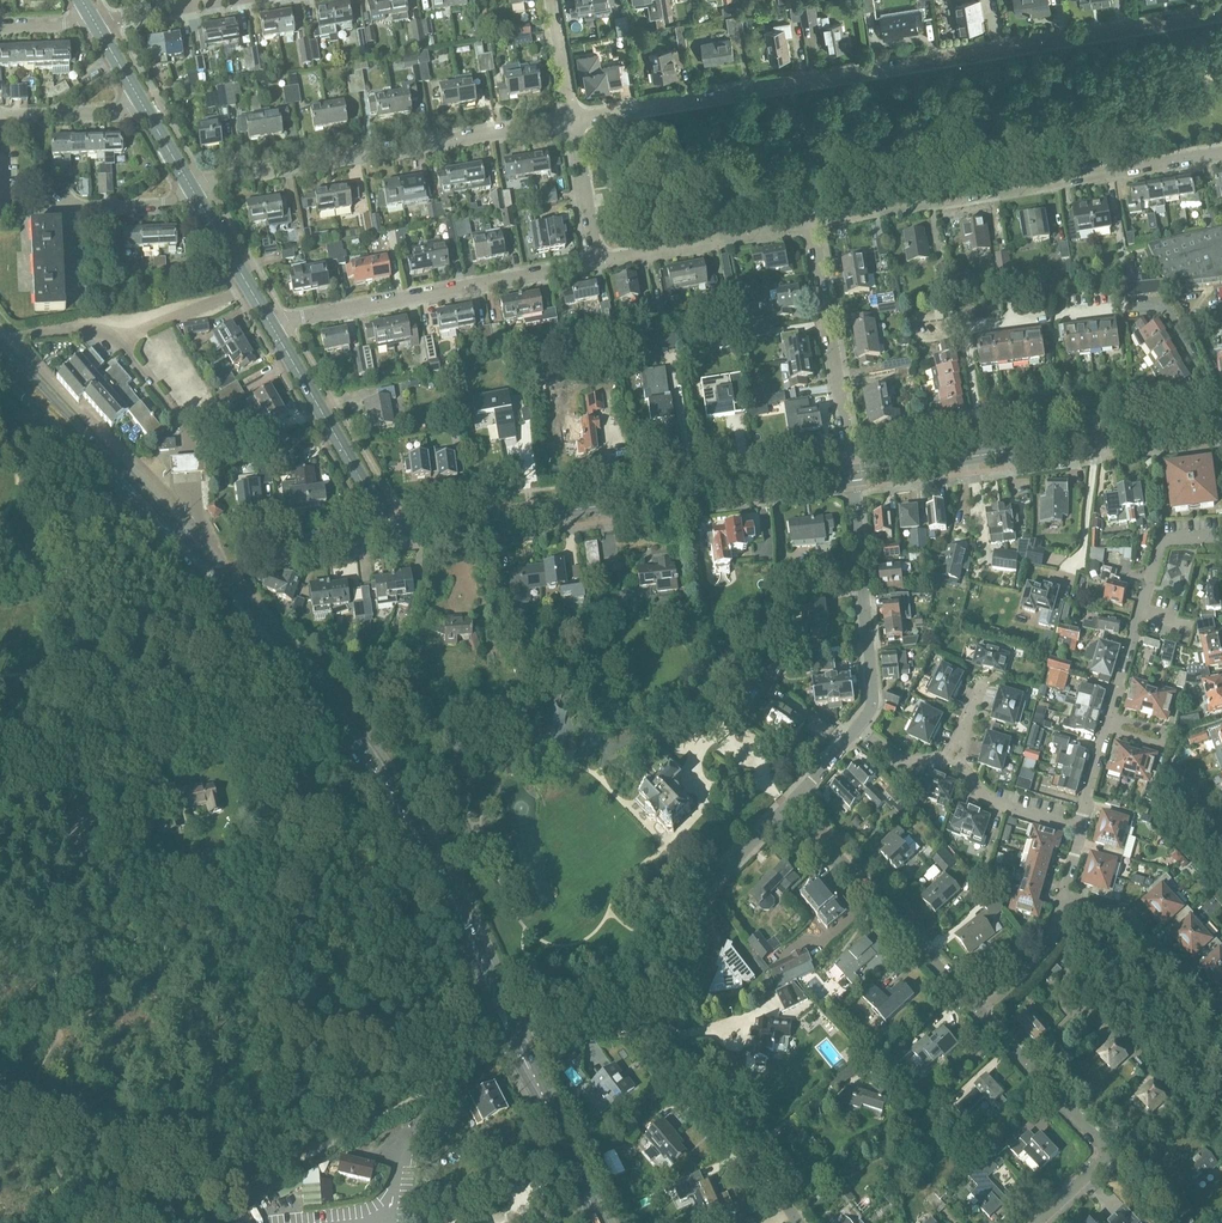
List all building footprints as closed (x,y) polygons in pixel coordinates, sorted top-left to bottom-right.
[(368,1),(372,24),(384,23),(384,25),(392,23),(389,1),(375,3),(375,0),(373,0),(368,1)] [(389,1),(392,23),(393,24),(408,22),(407,16),(405,0),(394,0),(389,1)] [(451,11),(449,0),(432,0),(434,14),(443,12),(444,19),(452,17),(451,11)] [(451,11),(467,8),(466,0),(449,0),(451,11)] [(594,0),(579,0),(579,5),(580,9),(581,12),(581,15),(585,14),(586,18),(587,18),(597,16),(596,11),(594,0)] [(596,11),(597,16),(612,14),(611,4),(615,3),(615,0),(594,0),(596,11)] [(635,7),(649,4),(651,18),(664,16),(662,0),(634,0),(635,7)] [(665,14),(673,13),(671,0),(663,0),(665,14)] [(865,11),(875,9),(874,0),(863,0),(865,11)] [(981,14),(983,14),(981,0),(957,4),(960,21),(959,21),(960,32),(983,29),(981,14)] [(1051,12),(1049,0),(1020,0),(1020,1),(1016,1),(1018,14),(1038,11),(1038,14),(1051,12)] [(1114,3),(1113,0),(1075,0),(1075,2),(1082,1),(1083,8),(1114,3)] [(816,2),(800,5),(804,25),(819,22),(816,2)] [(343,6),(333,8),(336,29),(343,27),(344,32),(353,31),(348,4),(348,7),(343,8),(343,6)] [(572,16),(581,15),(581,12),(580,9),(579,5),(570,6),(572,16)] [(790,6),(793,21),(801,19),(799,5),(790,6)] [(336,29),(333,8),(332,8),(332,7),(332,10),(327,11),(327,9),(316,11),(316,10),(318,25),(313,26),(316,39),(330,37),(337,36),(336,29)] [(922,11),(915,12),(915,11),(881,17),(884,35),(885,39),(897,37),(896,33),(903,32),(903,33),(919,31),(917,23),(924,22),(922,11)] [(485,27),(486,30),(490,30),(489,26),(492,26),(490,12),(482,13),(485,27)] [(276,17),(279,37),(294,34),(291,14),(276,17)] [(481,14),(473,15),(478,43),(486,41),(484,27),(483,27),(481,14)] [(620,34),(627,33),(630,32),(628,15),(618,17),(620,33),(619,34),(620,34)] [(733,16),(727,17),(729,32),(744,30),(742,15),(733,16)] [(263,39),(279,37),(276,17),(260,19),(263,39)] [(417,54),(426,53),(426,52),(421,22),(411,24),(416,55),(417,54)] [(430,22),(422,23),(425,37),(432,36),(430,22)] [(768,40),(765,40),(766,46),(769,46),(771,62),(790,59),(787,36),(792,36),(790,23),(775,25),(776,30),(766,32),(768,40)] [(829,52),(847,50),(842,23),(822,26),(825,43),(827,43),(829,52)] [(235,24),(219,26),(222,45),(223,49),(238,47),(243,46),(240,25),(236,26),(235,24)] [(687,45),(684,24),(676,26),(680,47),(687,45)] [(202,31),(198,32),(202,52),(206,51),(206,48),(215,47),(216,50),(223,49),(222,45),(219,26),(202,29),(202,31)] [(517,36),(531,34),(529,26),(516,29),(517,36)] [(365,31),(368,45),(375,43),(373,29),(365,31)] [(369,59),(364,31),(357,32),(361,60),(369,59)] [(167,38),(163,38),(168,66),(173,65),(172,57),(182,55),(181,46),(184,46),(183,37),(180,37),(179,36),(170,37),(170,36),(167,37),(167,38)] [(516,47),(532,44),(531,36),(515,38),(516,47)] [(168,66),(163,38),(149,40),(148,50),(151,51),(153,62),(154,68),(168,66)] [(717,59),(734,56),(731,39),(702,43),(706,64),(717,62),(717,59)] [(311,63),(307,41),(299,42),(303,65),(311,63)] [(317,42),(309,43),(312,62),(320,61),(317,42)] [(69,46),(52,47),(53,69),(69,68),(69,63),(70,63),(69,46)] [(35,70),(53,69),(52,47),(35,48),(35,65),(35,70)] [(631,56),(629,47),(619,48),(621,58),(631,56)] [(18,66),(35,65),(35,48),(17,49),(18,66)] [(260,48),(253,50),(257,72),(264,71),(260,48)] [(1,67),(18,66),(17,49),(0,49),(1,67)] [(254,69),(251,50),(243,51),(246,71),(254,69)] [(655,81),(677,77),(673,50),(651,53),(655,81)] [(426,53),(417,54),(419,66),(420,66),(427,64),(427,65),(430,64),(427,52),(426,52),(426,53)] [(484,55),(487,73),(494,72),(491,54),(484,55)] [(588,79),(590,91),(610,88),(609,85),(622,83),(619,64),(600,67),(598,54),(579,57),(583,80),(588,79)] [(479,74),(487,73),(484,55),(476,57),(479,74)] [(195,59),(197,72),(205,71),(203,57),(195,59)] [(521,74),(525,96),(541,93),(539,85),(544,84),(540,63),(529,65),(530,72),(521,74)] [(427,65),(427,64),(420,66),(422,83),(430,82),(427,65)] [(415,84),(422,83),(420,66),(419,66),(411,67),(414,83),(415,83),(415,84)] [(509,98),(525,96),(521,74),(520,68),(513,69),(514,75),(504,77),(506,86),(499,87),(501,103),(509,101),(509,98)] [(354,76),(357,94),(365,93),(362,71),(354,72),(354,76)] [(187,73),(188,83),(190,90),(200,89),(197,72),(187,73)] [(350,95),(357,94),(354,76),(347,78),(350,95)] [(456,85),(460,106),(476,104),(472,82),(471,76),(455,79),(456,85)] [(289,78),(291,88),(299,86),(297,77),(289,78)] [(65,83),(54,89),(55,98),(55,99),(69,90),(65,83)] [(173,93),(190,90),(188,83),(172,85),(173,93)] [(402,94),(392,96),(395,117),(411,115),(409,102),(418,101),(415,84),(415,83),(414,83),(401,85),(402,94)] [(55,98),(54,89),(53,84),(46,85),(47,99),(55,99),(55,98)] [(225,86),(228,108),(236,106),(233,84),(225,86)] [(443,109),(460,106),(456,85),(440,88),(443,109)] [(11,101),(20,101),(19,86),(11,87),(11,101)] [(27,86),(19,86),(20,101),(28,100),(27,86)] [(221,109),(228,108),(225,86),(217,87),(221,109)] [(299,86),(291,88),(294,105),(301,104),(299,86)] [(286,106),(294,105),(291,88),(283,89),(286,106)] [(379,120),(395,117),(392,96),(391,90),(383,91),(384,97),(368,100),(371,115),(378,114),(379,120)] [(343,104),(328,106),(331,128),(347,125),(343,104)] [(314,131),(331,128),(328,106),(311,109),(314,131)] [(262,111),(267,138),(283,136),(281,124),(289,122),(287,109),(278,111),(278,115),(270,116),(269,110),(262,111)] [(250,141),(267,138),(262,111),(255,113),(256,118),(248,120),(247,117),(238,118),(241,134),(248,133),(250,141)] [(219,128),(221,128),(219,117),(205,120),(206,127),(199,128),(202,149),(222,146),(219,128)] [(97,161),(105,161),(104,137),(95,137),(94,134),(88,134),(88,137),(87,137),(88,155),(97,155),(97,161)] [(105,161),(105,165),(106,176),(112,175),(111,165),(113,165),(113,154),(122,153),(122,136),(104,137),(105,161)] [(71,156),(88,155),(87,137),(70,138),(71,156)] [(64,156),(65,167),(71,167),(71,156),(70,138),(52,139),(53,157),(64,156)] [(547,155),(530,158),(533,176),(547,173),(548,178),(557,176),(555,161),(548,163),(547,155)] [(530,158),(502,163),(505,180),(533,176),(530,158)] [(472,167),(464,169),(468,192),(490,188),(488,174),(482,175),(481,166),(480,166),(479,163),(472,164),(472,167)] [(107,195),(106,176),(105,165),(99,166),(100,176),(98,176),(99,195),(107,195)] [(454,194),(468,192),(464,169),(446,172),(438,174),(438,171),(437,171),(440,192),(443,192),(444,199),(442,199),(442,204),(444,204),(445,211),(452,210),(450,201),(449,201),(448,198),(454,197),(454,194)] [(414,179),(399,182),(403,206),(419,203),(414,179)] [(1192,179),(1177,182),(1180,198),(1180,203),(1193,204),(1199,203),(1197,193),(1194,194),(1192,179),(1191,179),(1192,179)] [(80,197),(89,197),(88,180),(80,181),(80,197)] [(608,183),(610,191),(618,189),(616,181),(608,183)] [(403,206),(399,182),(382,185),(384,191),(381,192),(380,192),(379,192),(379,193),(378,194),(377,208),(377,209),(386,208),(387,208),(403,206)] [(1162,184),(1164,201),(1180,198),(1177,182),(1162,184)] [(336,191),(332,192),(335,212),(351,209),(350,198),(359,197),(357,184),(347,186),(347,188),(346,188),(346,189),(336,190),(336,191)] [(1166,207),(1164,201),(1162,184),(1147,187),(1150,203),(1151,209),(1166,207)] [(1141,205),(1150,203),(1147,187),(1132,189),(1131,189),(1132,198),(1128,199),(1130,213),(1142,211),(1141,205)] [(319,214),(335,212),(332,192),(327,193),(327,192),(316,193),(315,193),(316,195),(311,195),(311,198),(307,199),(309,209),(318,207),(319,214)] [(502,193),(505,212),(512,211),(509,192),(502,193)] [(495,214),(504,212),(501,193),(492,195),(495,214)] [(538,207),(557,203),(555,196),(537,199),(538,207)] [(250,226),(266,223),(263,203),(258,204),(258,203),(255,203),(255,199),(246,200),(247,204),(250,226)] [(263,203),(266,223),(267,227),(290,223),(289,212),(282,213),(279,199),(278,199),(279,200),(268,201),(268,202),(263,203)] [(1107,200),(1090,203),(1095,232),(1111,229),(1107,200)] [(1079,234),(1095,232),(1090,203),(1074,206),(1075,214),(1071,214),(1072,222),(1070,223),(1072,241),(1080,240),(1079,234)] [(444,204),(442,204),(436,205),(439,224),(447,223),(445,211),(444,204)] [(429,207),(432,226),(439,224),(436,205),(429,207)] [(1182,216),(1186,215),(1185,209),(1177,210),(1179,219),(1183,219),(1182,216)] [(1209,211),(1212,227),(1219,226),(1216,210),(1209,211)] [(512,211),(502,213),(505,230),(515,228),(512,211)] [(1034,241),(1050,239),(1046,213),(1037,215),(1037,212),(1020,214),(1024,240),(1033,238),(1034,241)] [(366,237),(374,236),(370,214),(362,215),(366,237)] [(1152,221),(1155,221),(1154,214),(1147,216),(1149,225),(1152,224),(1152,221)] [(1179,219),(1180,225),(1187,224),(1186,215),(1182,216),(1183,219),(1179,219)] [(379,216),(371,217),(374,236),(382,234),(379,216)] [(1209,216),(1202,217),(1204,229),(1211,228),(1209,216)] [(456,238),(466,236),(463,220),(453,222),(456,238)] [(984,220),(961,224),(962,231),(964,244),(972,242),(974,252),(985,250),(991,249),(989,239),(987,239),(984,220)] [(1149,225),(1150,230),(1157,229),(1155,221),(1152,221),(1152,224),(1149,225)] [(458,246),(456,238),(453,222),(446,224),(450,247),(458,246)] [(560,224),(545,227),(550,252),(565,249),(563,237),(565,236),(564,231),(562,232),(560,224)] [(60,225),(31,227),(36,313),(65,311),(60,225)] [(159,230),(159,247),(177,247),(176,241),(184,241),(183,226),(174,227),(174,229),(159,230)] [(534,255),(550,252),(545,227),(530,230),(531,237),(528,238),(529,243),(532,242),(534,255)] [(142,248),(159,247),(159,230),(141,231),(142,248)] [(302,231),(305,248),(313,247),(310,230),(302,231)] [(497,231),(486,233),(491,259),(504,257),(508,256),(506,246),(505,246),(504,239),(501,239),(499,230),(497,231)] [(909,264),(930,260),(927,246),(926,246),(924,230),(905,234),(907,249),(906,249),(909,264)] [(1148,247),(1169,290),(1221,283),(1221,230),(1148,247)] [(124,249),(142,248),(141,231),(123,231),(124,238),(107,239),(108,256),(125,255),(124,249)] [(298,249),(305,248),(302,231),(295,232),(298,249)] [(395,232),(398,249),(406,248),(403,231),(395,232)] [(390,251),(398,249),(395,232),(387,233),(390,251)] [(473,263),(491,259),(486,233),(472,235),(475,252),(471,252),(473,263)] [(1135,245),(1134,233),(1127,234),(1128,246),(1135,245)] [(879,257),(887,256),(885,237),(877,238),(879,257)] [(266,255),(279,253),(277,245),(271,247),(269,240),(263,241),(266,255)] [(426,243),(427,249),(431,268),(448,265),(444,246),(440,246),(439,241),(426,243)] [(342,242),(334,243),(337,261),(338,265),(346,264),(342,242)] [(337,261),(334,243),(326,245),(329,262),(337,261)] [(1070,258),(1068,243),(1059,244),(1061,260),(1070,258)] [(422,270),(431,268),(427,249),(412,252),(414,261),(408,262),(411,275),(423,273),(422,270)] [(785,249),(771,252),(770,249),(753,252),(755,263),(765,261),(767,272),(782,270),(782,273),(793,272),(791,261),(787,262),(785,249)] [(843,263),(846,279),(868,275),(865,259),(863,259),(862,250),(851,252),(851,255),(843,257),(844,263),(843,263)] [(282,261),(295,259),(294,251),(281,253),(282,261)] [(1008,252),(995,254),(998,273),(1011,271),(1008,252)] [(372,282),(373,282),(390,279),(386,259),(385,255),(378,256),(377,255),(369,257),(373,279),(372,279),(372,282)] [(369,257),(360,258),(361,263),(352,265),(346,266),(349,279),(354,278),(355,285),(372,282),(372,279),(373,279),(369,257)] [(293,293),(311,290),(308,270),(307,270),(306,264),(291,267),(292,273),(290,273),(293,293)] [(684,267),(688,289),(706,286),(710,288),(715,287),(717,283),(716,279),(712,276),(708,277),(706,266),(703,267),(702,264),(684,267)] [(945,264),(937,265),(940,282),(948,280),(945,264)] [(308,270),(311,290),(317,289),(318,291),(329,289),(325,267),(308,270)] [(674,291),(688,289),(684,267),(659,272),(664,299),(675,297),(674,291)] [(1129,267),(1120,268),(1123,282),(1131,281),(1129,267)] [(726,289),(734,288),(730,268),(723,269),(726,289)] [(1084,280),(1082,268),(1075,269),(1077,281),(1084,280)] [(870,292),(868,275),(846,279),(847,287),(844,287),(845,295),(849,294),(849,295),(870,292)] [(636,290),(639,289),(637,279),(634,279),(634,277),(616,280),(620,301),(638,298),(636,290)] [(1163,281),(1157,282),(1158,293),(1169,292),(1163,281)] [(1157,282),(1149,283),(1151,294),(1158,293),(1157,282)] [(1141,283),(1143,295),(1151,294),(1149,283),(1148,283),(1141,283)] [(566,305),(598,299),(595,284),(572,288),(573,293),(564,294),(566,305)] [(1135,284),(1127,285),(1129,297),(1136,296),(1135,284)] [(162,294),(177,292),(176,285),(162,287),(162,294)] [(730,309),(726,289),(718,291),(722,310),(730,309)] [(778,293),(778,290),(770,292),(772,302),(779,300),(781,309),(774,311),(775,318),(792,315),(791,309),(802,307),(799,289),(778,293)] [(519,298),(523,318),(524,325),(549,320),(551,330),(559,328),(555,311),(541,314),(538,295),(519,298)] [(876,299),(878,307),(895,304),(894,296),(876,299)] [(504,322),(523,318),(519,298),(501,302),(504,322)] [(662,301),(653,302),(657,322),(665,320),(662,301)] [(649,324),(657,322),(653,302),(645,304),(649,324)] [(609,303),(600,305),(604,330),(613,328),(609,303)] [(895,304),(878,307),(879,314),(896,312),(895,304)] [(471,309),(453,312),(457,331),(474,327),(471,309)] [(923,311),(924,323),(931,322),(930,310),(923,311)] [(914,312),(916,324),(924,323),(923,311),(914,312)] [(439,334),(457,331),(453,312),(436,315),(436,316),(431,317),(433,327),(438,327),(439,334)] [(907,313),(908,325),(916,324),(914,312),(907,313)] [(854,327),(857,344),(885,340),(884,332),(877,333),(876,324),(875,324),(874,316),(855,319),(857,327),(854,327)] [(207,320),(183,324),(185,337),(209,332),(207,320)] [(406,320),(390,323),(393,344),(415,339),(416,337),(414,326),(407,327),(406,320)] [(753,323),(754,331),(774,327),(772,320),(753,323)] [(1148,326),(1144,321),(1137,326),(1141,331),(1134,335),(1138,350),(1146,344),(1149,342),(1164,333),(1165,332),(1159,323),(1160,322),(1159,322),(1158,322),(1157,320),(1148,326)] [(1120,349),(1116,321),(1065,328),(1069,356),(1120,349)] [(394,346),(393,344),(390,323),(374,326),(373,325),(366,327),(368,339),(375,338),(377,347),(386,345),(387,351),(394,349),(394,346)] [(492,327),(495,348),(503,347),(499,325),(492,327)] [(213,336),(223,352),(240,341),(231,326),(213,336)] [(490,327),(482,329),(485,342),(493,340),(490,327)] [(774,327),(754,331),(755,338),(775,335),(774,327)] [(342,354),(349,352),(345,330),(321,335),(324,352),(341,349),(342,354)] [(736,347),(733,330),(717,333),(720,350),(736,347)] [(973,340),(974,343),(979,343),(980,353),(979,354),(979,356),(980,356),(982,368),(983,368),(992,365),(993,366),(998,366),(998,367),(999,367),(998,366),(1008,363),(1008,364),(1013,364),(1014,365),(1014,363),(1023,361),(1024,362),(1029,361),(1029,363),(1030,363),(1030,361),(1039,358),(1039,360),(1045,359),(1041,331),(973,340)] [(679,348),(677,332),(650,336),(652,351),(679,348)] [(1146,344),(1154,353),(1169,343),(1170,343),(1164,333),(1149,342),(1146,344)] [(790,363),(811,359),(808,341),(799,343),(798,334),(781,337),(782,346),(787,345),(790,363)] [(432,337),(424,339),(429,362),(437,360),(432,337)] [(428,362),(423,339),(417,340),(421,364),(428,362)] [(240,341),(223,352),(225,351),(234,366),(240,362),(244,368),(255,362),(251,356),(252,356),(242,340),(240,341)] [(886,344),(885,340),(857,344),(858,351),(857,351),(855,352),(856,359),(858,359),(859,359),(860,360),(861,366),(870,364),(869,358),(881,356),(879,345),(886,344)] [(931,371),(957,365),(958,365),(955,353),(956,353),(956,352),(956,353),(954,343),(941,346),(941,347),(942,347),(946,355),(935,358),(939,368),(937,369),(931,371)] [(1157,365),(1175,354),(1176,353),(1169,343),(1154,353),(1148,357),(1154,366),(1157,365)] [(370,347),(362,349),(367,374),(374,372),(370,347)] [(90,349),(57,378),(78,403),(84,397),(111,428),(128,413),(152,441),(164,430),(156,421),(123,385),(113,393),(97,375),(106,367),(90,349)] [(354,351),(359,375),(366,374),(362,349),(354,351)] [(1181,363),(1175,354),(1157,365),(1154,366),(1150,369),(1157,379),(1162,375),(1165,373),(1180,364),(1181,363)] [(814,377),(811,359),(790,363),(794,388),(807,385),(806,378),(814,377)] [(911,359),(894,362),(895,370),(912,367),(911,359)] [(1190,379),(1180,364),(1165,373),(1162,375),(1167,382),(1166,383),(1167,383),(1173,390),(1190,379)] [(616,365),(602,367),(605,389),(619,388),(616,365)] [(957,365),(931,371),(934,381),(933,381),(933,382),(938,381),(958,376),(959,376),(957,365)] [(896,371),(897,379),(914,376),(913,368),(896,371)] [(646,370),(641,371),(645,403),(648,402),(651,424),(651,423),(651,422),(673,419),(673,421),(674,421),(671,399),(670,400),(669,399),(668,399),(665,370),(646,372),(646,370)] [(735,414),(734,406),(745,404),(741,375),(700,381),(706,419),(716,417),(731,415),(735,414)] [(235,384),(230,376),(217,384),(222,391),(235,384)] [(938,381),(933,382),(936,393),(940,392),(960,388),(961,387),(958,376),(938,381)] [(216,394),(220,401),(241,389),(237,383),(235,384),(222,391),(216,394)] [(389,401),(396,400),(394,388),(377,391),(379,400),(365,402),(366,412),(370,412),(373,428),(378,427),(378,428),(381,428),(381,426),(393,424),(389,401)] [(865,392),(868,408),(890,404),(888,388),(865,392)] [(960,388),(940,392),(944,402),(941,403),(941,404),(961,399),(962,399),(960,388)] [(220,401),(224,408),(231,404),(245,396),(241,389),(220,401)] [(258,405),(263,413),(279,403),(271,389),(254,398),(246,402),(251,410),(256,407),(256,406),(258,405)] [(499,442),(516,438),(508,394),(473,400),(476,417),(494,414),(499,442)] [(765,397),(767,405),(786,401),(785,394),(765,397)] [(598,421),(597,421),(596,412),(603,411),(602,396),(594,397),(594,400),(587,401),(590,422),(581,423),(582,426),(568,428),(569,439),(583,437),(584,442),(578,443),(579,454),(585,453),(585,451),(597,450),(595,436),(597,436),(596,431),(599,431),(598,421)] [(964,410),(961,399),(941,404),(946,414),(945,414),(945,415),(964,410)] [(809,400),(785,404),(790,434),(801,432),(822,429),(819,411),(811,412),(809,400)] [(911,417),(919,416),(917,400),(909,401),(911,417)] [(279,403),(263,413),(257,417),(263,428),(269,424),(271,427),(287,417),(279,403)] [(234,409),(231,404),(224,408),(227,413),(234,409)] [(892,413),(890,404),(868,408),(870,424),(889,421),(890,425),(901,423),(899,412),(892,413)] [(528,409),(521,410),(523,423),(531,422),(528,409)] [(294,432),(301,445),(308,442),(302,428),(294,432)] [(174,441),(159,442),(159,451),(169,450),(168,446),(174,446),(174,441)] [(278,446),(269,447),(271,462),(280,461),(278,446)] [(409,461),(405,461),(406,473),(411,472),(412,480),(431,477),(430,470),(437,469),(435,458),(435,452),(434,449),(421,451),(422,455),(409,457),(409,461)] [(452,449),(435,452),(435,458),(437,469),(438,481),(443,480),(443,483),(453,482),(452,479),(457,478),(456,471),(464,470),(461,450),(453,452),(452,449)] [(207,455),(169,458),(170,476),(208,474),(207,455)] [(1184,466),(1183,467),(1170,469),(1168,472),(1170,485),(1173,484),(1175,496),(1171,497),(1173,510),(1176,512),(1189,510),(1188,507),(1201,505),(1201,508),(1214,507),(1216,504),(1214,491),(1211,492),(1209,479),(1213,479),(1211,466),(1208,464),(1195,466),(1194,465),(1193,465),(1192,464),(1190,464),(1189,464),(1188,465),(1186,465),(1185,466),(1184,466)] [(313,468),(304,469),(309,508),(321,507),(320,503),(326,502),(324,486),(316,487),(313,468)] [(296,483),(282,485),(283,500),(284,500),(290,499),(291,507),(297,506),(297,510),(309,508),(304,469),(294,471),(296,483)] [(257,473),(258,482),(237,485),(239,506),(244,505),(245,513),(262,511),(259,485),(273,484),(271,471),(257,473)] [(1041,522),(1062,523),(1062,517),(1068,517),(1068,482),(1048,482),(1048,492),(1046,493),(1046,498),(1041,498),(1041,522)] [(1118,491),(1119,494),(1121,503),(1127,501),(1129,513),(1132,512),(1132,515),(1136,515),(1137,523),(1137,528),(1143,527),(1141,517),(1145,516),(1143,508),(1147,507),(1149,505),(1148,499),(1146,498),(1142,498),(1141,488),(1140,488),(1139,483),(1130,485),(1131,489),(1118,491)] [(1121,503),(1119,494),(1115,495),(1115,496),(1112,494),(1107,494),(1107,495),(1106,497),(1105,497),(1106,507),(1103,508),(1103,510),(1101,511),(1102,518),(1108,518),(1108,520),(1110,521),(1111,525),(1118,524),(1117,520),(1119,520),(1120,523),(1130,521),(1130,524),(1137,523),(1136,515),(1132,515),(1132,512),(1129,513),(1127,501),(1121,503)] [(927,507),(929,532),(929,540),(935,540),(938,531),(946,530),(944,503),(934,503),(934,507),(927,507)] [(221,513),(215,505),(208,510),(214,518),(221,513)] [(1004,543),(1015,541),(1013,525),(1019,524),(1018,515),(1012,515),(1011,507),(1000,508),(1004,535),(1003,535),(1004,543)] [(1004,543),(1003,535),(1004,535),(1000,508),(986,510),(990,537),(991,545),(1004,543)] [(903,530),(912,530),(918,529),(917,509),(901,510),(903,530)] [(892,531),(893,530),(893,525),(892,525),(891,514),(883,514),(883,512),(877,512),(877,514),(875,515),(876,533),(886,532),(887,540),(892,539),(892,532),(892,531)] [(1092,530),(1097,530),(1102,530),(1102,522),(1099,522),(1099,517),(1093,516),(1092,530)] [(832,517),(823,519),(823,518),(790,522),(793,548),(816,545),(819,573),(836,571),(832,542),(826,543),(825,530),(834,529),(832,517)] [(730,575),(729,572),(729,567),(730,567),(728,555),(742,553),(742,548),(744,548),(743,544),(752,543),(751,529),(739,531),(739,528),(736,528),(735,526),(727,527),(727,529),(724,530),(724,532),(713,534),(713,535),(707,536),(708,547),(714,546),(714,547),(711,547),(714,569),(715,569),(716,576),(730,575)] [(918,529),(912,530),(912,532),(911,532),(913,553),(928,551),(926,531),(919,531),(918,529)] [(1149,548),(1152,537),(1144,535),(1141,547),(1149,548)] [(1042,543),(1030,540),(1030,542),(1029,548),(1026,564),(1042,568),(1046,550),(1041,549),(1042,543)] [(1029,547),(1029,548),(1030,542),(1019,542),(1018,554),(1018,563),(1025,563),(1029,547)] [(885,557),(900,556),(899,544),(884,546),(885,557)] [(959,581),(963,568),(968,570),(972,558),(966,556),(966,553),(949,548),(946,558),(941,557),(938,566),(944,567),(941,576),(959,581)] [(1096,550),(1091,549),(1090,562),(1103,563),(1105,551),(1096,550)] [(994,556),(993,569),(1006,571),(1008,553),(996,551),(995,557),(994,556)] [(1006,571),(1017,572),(1018,563),(1018,554),(1008,553),(1006,571)] [(927,554),(909,555),(910,564),(927,562),(927,554)] [(936,556),(931,555),(928,569),(933,570),(936,556)] [(648,567),(637,568),(640,588),(656,586),(657,594),(677,591),(674,566),(670,566),(669,560),(658,561),(659,568),(648,569),(648,567)] [(561,563),(544,565),(545,566),(548,586),(548,587),(550,589),(556,588),(556,586),(560,586),(562,597),(572,595),(572,599),(573,599),(583,597),(584,597),(582,582),(567,584),(566,575),(563,575),(563,572),(561,563)] [(538,567),(510,571),(510,572),(512,591),(514,602),(517,604),(526,603),(528,600),(527,589),(540,587),(548,586),(545,566),(538,567)] [(912,573),(912,572),(911,566),(901,567),(901,566),(880,568),(882,590),(903,588),(902,574),(912,573)] [(1103,567),(1102,572),(1100,581),(1109,583),(1104,601),(1123,606),(1128,585),(1120,583),(1121,580),(1116,579),(1118,571),(1103,567)] [(1211,571),(1211,572),(1212,585),(1209,585),(1208,586),(1209,601),(1206,601),(1207,610),(1209,610),(1209,611),(1213,610),(1213,611),(1221,611),(1221,602),(1220,602),(1219,584),(1218,584),(1218,583),(1221,583),(1220,570),(1211,571)] [(393,575),(393,576),(396,599),(397,605),(409,607),(405,615),(413,618),(420,599),(413,596),(410,573),(393,575)] [(292,602),(300,581),(285,575),(283,580),(268,575),(263,588),(278,593),(277,596),(292,602)] [(396,599),(393,576),(391,576),(392,579),(375,581),(378,607),(397,605),(396,599)] [(331,613),(328,584),(327,583),(310,585),(314,615),(331,613)] [(328,584),(331,613),(331,614),(332,617),(349,611),(345,605),(349,605),(346,584),(329,586),(329,584),(328,584)] [(1044,590),(1029,586),(1022,609),(1036,613),(1037,609),(1043,611),(1039,624),(1049,627),(1049,626),(1057,628),(1065,602),(1064,601),(1064,604),(1056,602),(1059,591),(1045,587),(1044,590)] [(792,597),(807,596),(806,588),(791,590),(792,597)] [(498,607),(506,606),(504,592),(496,593),(498,607)] [(299,615),(304,601),(297,598),(292,612),(299,615)] [(371,601),(363,602),(365,617),(373,616),(371,601)] [(608,621),(608,601),(597,601),(597,621),(608,621)] [(355,619),(365,617),(363,602),(353,604),(355,619)] [(803,624),(808,623),(828,621),(828,620),(830,620),(829,612),(827,613),(826,604),(808,605),(808,602),(801,603),(803,624)] [(1061,623),(1066,624),(1071,605),(1066,604),(1061,623)] [(885,616),(885,623),(906,620),(908,620),(907,612),(901,613),(900,605),(884,607),(884,610),(883,610),(883,616),(885,616)] [(288,622),(292,612),(287,610),(284,618),(288,622)] [(299,615),(292,612),(288,622),(296,624),(299,615)] [(1215,612),(1201,613),(1201,621),(1213,620),(1216,620),(1215,612)] [(456,638),(476,637),(476,633),(471,633),(471,621),(452,621),(452,617),(445,618),(431,613),(425,628),(445,636),(446,644),(456,644),(456,638)] [(1101,619),(1095,618),(1093,620),(1092,623),(1085,621),(1083,629),(1099,632),(1099,631),(1118,635),(1121,623),(1101,619)] [(906,620),(885,623),(887,638),(889,638),(889,640),(895,639),(895,637),(903,636),(902,629),(906,628),(906,620)] [(1221,648),(1221,637),(1221,633),(1219,633),(1218,630),(1213,631),(1213,627),(1214,627),(1213,620),(1201,621),(1197,621),(1201,637),(1204,652),(1221,648)] [(803,624),(797,624),(799,646),(810,645),(809,641),(818,640),(818,642),(826,641),(826,640),(827,639),(826,630),(829,629),(828,621),(808,623),(803,624)] [(1059,626),(1057,638),(1058,638),(1056,646),(1070,650),(1072,641),(1078,642),(1080,631),(1059,626)] [(416,647),(422,631),(414,628),(408,644),(416,647)] [(917,646),(919,637),(903,639),(904,647),(917,646)] [(1158,650),(1160,643),(1145,638),(1143,646),(1158,650)] [(1171,664),(1176,645),(1164,642),(1161,653),(1163,653),(1161,661),(1171,664)] [(1087,655),(1115,663),(1119,650),(1101,645),(1101,646),(1095,644),(1091,646),(1090,650),(1088,649),(1087,655)] [(1051,648),(1042,646),(1040,653),(1049,655),(1051,648)] [(1204,652),(1198,654),(1201,668),(1207,667),(1207,668),(1208,668),(1221,665),(1221,648),(1204,652)] [(984,669),(990,670),(994,672),(994,670),(1003,673),(1008,657),(999,654),(999,653),(989,650),(988,651),(979,649),(975,665),(984,668),(984,669)] [(727,655),(730,667),(739,664),(735,652),(727,655)] [(796,661),(811,661),(810,653),(795,653),(796,661)] [(898,668),(907,667),(906,653),(897,654),(897,653),(882,654),(883,666),(898,665),(898,668)] [(1115,663),(1087,655),(1085,659),(1096,662),(1093,673),(1100,675),(1099,681),(1109,684),(1115,663)] [(1069,675),(1072,664),(1050,658),(1047,669),(1069,675)] [(836,672),(835,660),(811,662),(812,674),(836,672)] [(779,665),(761,677),(773,684),(786,665),(779,665)] [(909,667),(907,667),(898,668),(898,665),(883,666),(884,679),(899,678),(899,675),(910,674),(909,667)] [(937,681),(959,692),(962,684),(959,682),(962,677),(944,668),(943,668),(941,667),(936,668),(932,678),(937,681)] [(1208,668),(1207,668),(1207,667),(1201,668),(1197,669),(1189,667),(1188,675),(1197,676),(1209,674),(1208,668)] [(1069,675),(1051,670),(1046,687),(1064,692),(1069,675)] [(1186,684),(1188,675),(1181,673),(1178,688),(1185,689),(1186,684)] [(1207,699),(1221,696),(1221,679),(1211,681),(1209,674),(1197,676),(1188,675),(1186,684),(1194,686),(1204,684),(1207,699)] [(831,679),(836,707),(842,706),(841,703),(855,701),(852,676),(831,679)] [(773,684),(761,677),(756,684),(769,693),(775,685),(773,684)] [(959,692),(937,681),(932,678),(926,690),(931,692),(930,694),(949,703),(951,698),(955,699),(959,692)] [(830,707),(836,707),(831,679),(813,681),(816,707),(830,705),(830,707)] [(381,681),(376,695),(382,697),(385,689),(381,687),(383,682),(381,681)] [(1141,712),(1148,687),(1135,683),(1128,709),(1141,712)] [(368,693),(374,695),(377,687),(371,685),(368,693)] [(1080,698),(1103,705),(1107,693),(1083,686),(1080,698)] [(1154,716),(1162,691),(1161,690),(1160,693),(1148,690),(1148,687),(1141,712),(1142,709),(1155,713),(1154,716)] [(898,707),(902,697),(889,691),(885,701),(888,703),(898,707)] [(1162,691),(1154,716),(1167,720),(1175,694),(1162,691)] [(995,706),(1023,713),(1026,703),(1023,699),(1021,699),(1022,698),(1002,692),(1000,698),(997,697),(995,706)] [(1210,713),(1210,714),(1221,711),(1221,696),(1207,699),(1208,706),(1205,707),(1206,714),(1210,713)] [(1074,708),(1100,715),(1103,705),(1080,698),(1079,701),(1076,701),(1067,697),(1065,704),(1075,707),(1074,708)] [(796,738),(806,723),(794,715),(796,712),(782,703),(768,724),(784,735),(786,732),(788,733),(796,738)] [(894,715),(898,707),(888,703),(885,711),(894,715)] [(911,720),(916,722),(938,733),(942,726),(938,724),(941,718),(939,717),(932,714),(917,706),(911,720)] [(936,706),(933,711),(940,715),(943,710),(936,706)] [(1023,713),(995,706),(992,714),(996,715),(994,721),(1014,726),(1014,725),(1016,725),(1020,723),(1023,713)] [(1071,718),(1097,726),(1100,715),(1074,708),(1071,718)] [(1033,726),(1041,728),(1045,711),(1037,709),(1033,726)] [(1094,736),(1097,726),(1071,718),(1070,722),(1064,720),(1062,727),(1094,736)] [(934,741),(938,733),(916,722),(910,736),(928,745),(931,739),(934,741)] [(1216,751),(1221,748),(1221,726),(1209,731),(1188,739),(1191,746),(1211,738),(1216,751)] [(1041,740),(1044,732),(1033,729),(1030,737),(1030,740),(1028,746),(1035,749),(1037,742),(1038,739),(1041,740)] [(1070,744),(1071,739),(1057,735),(1055,744),(1059,746),(1061,746),(1061,747),(1063,748),(1064,746),(1069,747),(1070,744)] [(985,742),(982,750),(1011,758),(1011,757),(1013,748),(1011,744),(1009,744),(1010,742),(990,737),(988,743),(985,742)] [(1060,757),(1086,765),(1089,754),(1083,752),(1084,749),(1085,749),(1070,744),(1069,747),(1064,746),(1063,748),(1061,757),(1060,757)] [(1121,781),(1122,778),(1130,749),(1117,745),(1108,778),(1121,781)] [(1122,778),(1135,782),(1144,752),(1143,752),(1142,755),(1130,752),(1131,749),(1130,749),(1122,778)] [(1011,759),(1011,758),(982,750),(980,759),(984,759),(982,766),(1002,771),(1005,758),(1011,759)] [(1024,759),(1025,759),(1037,762),(1038,763),(1041,754),(1027,750),(1024,759)] [(1144,752),(1135,782),(1136,778),(1149,782),(1144,799),(1152,801),(1160,774),(1152,772),(1157,756),(1144,752)] [(1066,769),(1083,774),(1086,765),(1060,757),(1058,767),(1066,769)] [(1025,759),(1022,768),(1034,772),(1037,762),(1025,759)] [(675,790),(674,791),(672,789),(683,778),(673,768),(666,761),(655,772),(662,779),(657,784),(656,784),(642,798),(638,801),(649,812),(648,812),(648,817),(652,821),(658,822),(658,821),(659,822),(668,831),(668,832),(675,832),(675,825),(692,809),(691,808),(695,805),(686,796),(682,799),(680,797),(680,796),(681,796),(681,795),(681,794),(681,793),(681,792),(684,791),(680,786),(678,790),(677,789),(676,790),(675,790)] [(850,772),(865,788),(876,777),(861,762),(850,772)] [(1057,768),(1054,778),(1080,785),(1083,774),(1066,769),(1058,767),(1057,768)] [(869,792),(865,788),(850,772),(847,772),(845,774),(845,777),(843,780),(843,779),(832,790),(852,809),(866,795),(873,802),(871,804),(878,811),(886,802),(888,800),(874,787),(869,792)] [(928,799),(938,803),(940,797),(949,800),(955,785),(946,781),(946,780),(936,777),(936,778),(926,775),(921,791),(930,794),(928,799)] [(1033,782),(1020,778),(1017,788),(1030,792),(1033,782)] [(1080,785),(1054,778),(1051,788),(1077,796),(1080,785)] [(1186,782),(1177,787),(1181,795),(1190,791),(1186,782)] [(220,799),(216,800),(213,786),(194,791),(193,787),(181,791),(185,809),(205,805),(208,815),(223,811),(220,799)] [(885,793),(890,798),(897,804),(899,806),(905,800),(892,786),(885,793)] [(890,798),(888,800),(886,802),(892,809),(894,807),(903,816),(912,807),(905,800),(899,806),(897,804),(890,798)] [(951,817),(946,831),(961,836),(971,840),(973,834),(983,837),(989,818),(980,815),(981,814),(971,810),(970,812),(961,809),(957,819),(951,817)] [(176,812),(154,817),(157,827),(169,824),(170,828),(180,826),(176,812)] [(1098,826),(1097,828),(1124,835),(1127,827),(1132,829),(1136,816),(1121,812),(1119,819),(1105,815),(1103,821),(1102,821),(1101,822),(1100,823),(1099,825),(1098,826)] [(919,851),(907,839),(903,842),(900,839),(905,834),(900,827),(888,838),(894,844),(883,854),(898,871),(906,864),(914,857),(913,857),(919,851)] [(1111,847),(1109,854),(1123,858),(1124,858),(1130,837),(1124,835),(1097,828),(1097,829),(1097,831),(1097,833),(1097,834),(1098,836),(1098,837),(1097,843),(1111,847)] [(1032,842),(1058,849),(1061,836),(1036,829),(1032,842)] [(1058,849),(1032,842),(1035,843),(1031,857),(1051,862),(1054,849),(1057,850),(1058,849)] [(945,849),(933,860),(945,873),(957,862),(945,849)] [(1178,852),(1171,858),(1177,864),(1183,858),(1178,852)] [(1086,868),(1085,869),(1117,878),(1119,877),(1120,875),(1122,870),(1122,867),(1121,865),(1123,858),(1109,854),(1107,860),(1093,856),(1091,862),(1090,863),(1089,864),(1087,865),(1087,866),(1086,868)] [(1051,862),(1031,857),(1027,870),(1047,876),(1051,862)] [(1184,859),(1178,864),(1183,869),(1189,864),(1184,859)] [(765,883),(750,897),(760,906),(764,911),(770,911),(774,906),(774,900),(770,896),(777,889),(783,895),(800,879),(793,873),(794,872),(785,863),(774,873),(773,872),(764,882),(765,883)] [(985,887),(989,872),(975,869),(973,874),(976,877),(985,887)] [(1111,899),(1117,878),(1085,869),(1085,871),(1085,873),(1085,874),(1085,876),(1086,877),(1087,878),(1085,885),(1099,889),(1097,895),(1111,899)] [(1047,876),(1027,870),(1023,884),(1043,890),(1047,876)] [(936,914),(940,911),(961,892),(947,875),(922,898),(936,914)] [(1151,916),(1152,917),(1173,898),(1163,888),(1172,880),(1167,875),(1151,889),(1156,894),(1145,904),(1149,908),(1149,910),(1149,912),(1150,913),(1150,915),(1151,916)] [(843,909),(849,905),(838,891),(833,896),(821,881),(802,897),(828,929),(847,914),(843,909)] [(1043,890),(1023,884),(1019,897),(1016,896),(1016,897),(1042,904),(1039,903),(1043,890)] [(1211,892),(1215,898),(1221,892),(1217,887),(1211,892)] [(1173,898),(1152,917),(1153,918),(1154,919),(1156,920),(1157,920),(1159,921),(1160,921),(1165,926),(1176,916),(1180,921),(1191,911),(1177,894),(1173,898)] [(987,924),(1005,910),(995,896),(983,905),(988,912),(957,937),(970,954),(994,934),(987,924)] [(1042,904),(1016,897),(1012,910),(1038,917),(1042,904)] [(1181,949),(1201,930),(1192,920),(1196,916),(1191,911),(1180,921),(1185,926),(1174,936),(1178,940),(1178,942),(1178,943),(1178,945),(1179,946),(1180,948),(1181,949)] [(1205,948),(1209,953),(1220,942),(1206,926),(1201,930),(1181,949),(1182,950),(1183,951),(1185,952),(1186,952),(1187,953),(1189,953),(1194,957),(1205,948)] [(762,960),(773,952),(767,944),(760,935),(749,943),(762,960)] [(874,947),(866,938),(846,957),(844,956),(835,965),(853,985),(860,979),(856,974),(876,955),(878,957),(885,949),(878,942),(874,947)] [(775,939),(767,944),(773,952),(781,946),(775,939)] [(1210,981),(1221,970),(1221,944),(1220,942),(1209,953),(1214,958),(1203,967),(1207,972),(1207,974),(1207,975),(1207,977),(1208,978),(1209,980),(1210,981)] [(730,944),(729,944),(719,968),(721,969),(710,995),(711,995),(712,991),(727,989),(727,988),(731,987),(731,992),(743,990),(742,982),(751,981),(756,979),(730,944)] [(779,988),(815,972),(811,964),(812,964),(807,952),(801,955),(794,958),(770,969),(779,988)] [(764,962),(759,966),(765,973),(770,969),(764,962)] [(1210,981),(1211,982),(1212,983),(1214,984),(1215,984),(1217,985),(1218,985),(1221,989),(1221,970),(1210,981)] [(794,984),(776,993),(785,1011),(808,1000),(804,994),(802,992),(794,984)] [(886,1023),(915,998),(902,984),(885,998),(875,987),(863,997),(886,1023)] [(841,1006),(836,1010),(842,1017),(847,1012),(841,1006)] [(1038,1041),(1051,1030),(1031,1007),(1018,1018),(1038,1041)] [(736,1019),(718,1033),(725,1042),(724,1043),(729,1049),(730,1049),(737,1058),(743,1053),(748,1061),(767,1047),(755,1030),(748,1035),(736,1019)] [(945,1058),(959,1045),(945,1030),(932,1042),(927,1037),(912,1051),(916,1055),(911,1061),(918,1068),(923,1063),(927,1067),(934,1061),(935,1062),(942,1055),(945,1058)] [(1114,1071),(1128,1057),(1114,1041),(1099,1054),(1114,1071)] [(906,1044),(882,1067),(888,1073),(912,1051),(906,1044)] [(770,1063),(751,1077),(770,1102),(783,1092),(788,1099),(800,1090),(795,1083),(788,1088),(777,1073),(784,1068),(777,1060),(771,1064),(770,1063)] [(851,1066),(828,1083),(834,1091),(857,1074),(851,1066)] [(601,1094),(591,1102),(601,1115),(612,1107),(636,1088),(629,1079),(626,1082),(615,1067),(594,1084),(601,1094)] [(985,1098),(993,1106),(995,1104),(1000,1109),(1008,1102),(1003,1097),(1005,1094),(1003,1092),(1005,1090),(1000,1085),(998,1087),(988,1076),(976,1087),(978,1089),(961,1105),(957,1109),(964,1117),(969,1113),(985,1098)] [(876,1081),(872,1096),(867,1094),(850,1088),(846,1100),(843,1099),(838,1113),(853,1117),(856,1108),(862,1110),(863,1107),(883,1113),(887,1102),(893,1103),(898,1087),(876,1081)] [(1152,1113),(1167,1100),(1152,1084),(1138,1097),(1152,1113)] [(483,1123),(507,1111),(494,1087),(470,1099),(471,1099),(465,1102),(477,1126),(482,1123),(483,1123)] [(683,1158),(688,1153),(674,1138),(677,1135),(665,1121),(647,1137),(666,1159),(668,1157),(675,1165),(680,1160),(681,1161),(684,1159),(683,1158)] [(1060,1153),(1042,1134),(1036,1139),(1029,1133),(1030,1132),(1030,1131),(1018,1143),(1016,1140),(1012,1144),(1009,1147),(1019,1158),(1020,1157),(1019,1156),(1024,1151),(1042,1170),(1060,1153)] [(1006,1138),(993,1151),(998,1156),(1009,1147),(1012,1144),(1006,1138)] [(1196,1185),(1218,1165),(1205,1150),(1182,1171),(1185,1174),(1176,1182),(1189,1196),(1198,1188),(1196,1185)] [(1005,1163),(998,1156),(993,1151),(987,1156),(999,1169),(1005,1163)] [(987,1156),(967,1175),(979,1188),(972,1195),(984,1207),(981,1209),(990,1219),(1004,1206),(1002,1204),(1008,1199),(988,1179),(999,1169),(987,1156)] [(370,1182),(374,1166),(342,1159),(338,1174),(370,1182)] [(835,1178),(836,1179),(829,1184),(835,1190),(842,1184),(857,1173),(851,1166),(835,1178)] [(687,1193),(692,1191),(687,1179),(674,1184),(681,1202),(690,1198),(687,1193)] [(667,1194),(675,1190),(671,1182),(663,1186),(667,1194)] [(727,1216),(736,1212),(728,1193),(720,1196),(716,1186),(711,1188),(708,1183),(695,1189),(697,1194),(692,1196),(698,1207),(708,1203),(713,1213),(723,1209),(727,1216)] [(941,1200),(946,1195),(941,1189),(936,1194),(941,1200)] [(936,1194),(934,1193),(925,1201),(938,1214),(947,1206),(941,1200),(936,1194)] [(1192,1218),(1180,1202),(1173,1206),(1185,1222),(1192,1218)] [(860,1221),(863,1218),(859,1214),(862,1212),(860,1209),(858,1211),(852,1204),(840,1214),(843,1218),(837,1222),(858,1222),(860,1221)]
